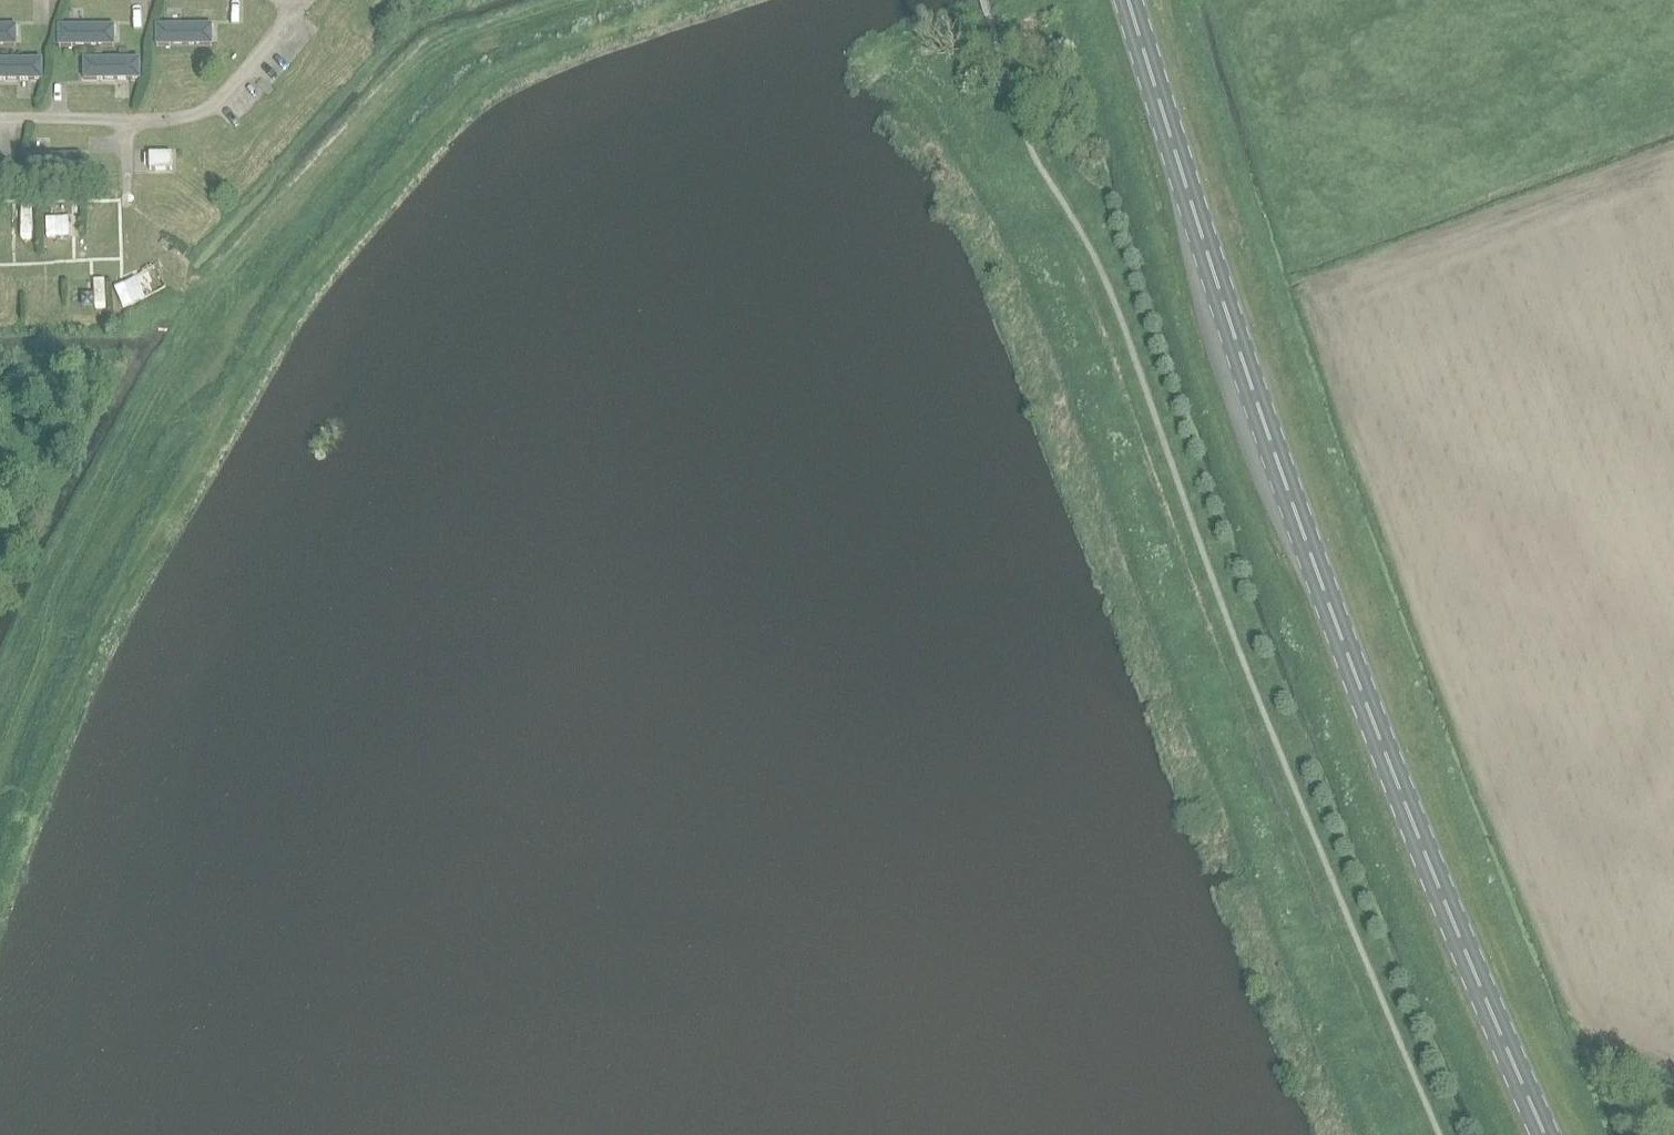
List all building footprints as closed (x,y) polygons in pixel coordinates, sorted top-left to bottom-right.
[(17,47),(17,26),(0,26),(0,47),(17,47)] [(59,47),(115,47),(115,27),(59,26),(59,47)] [(156,47),(213,47),(213,26),(156,26),(156,47)] [(43,80),(43,60),(0,60),(0,80),(43,80)] [(84,81),(141,81),(141,60),(84,60),(84,81)] [(171,154),(150,155),(150,170),(171,169),(171,154)] [(81,155),(25,156),(25,177),(81,176),(81,155)]
